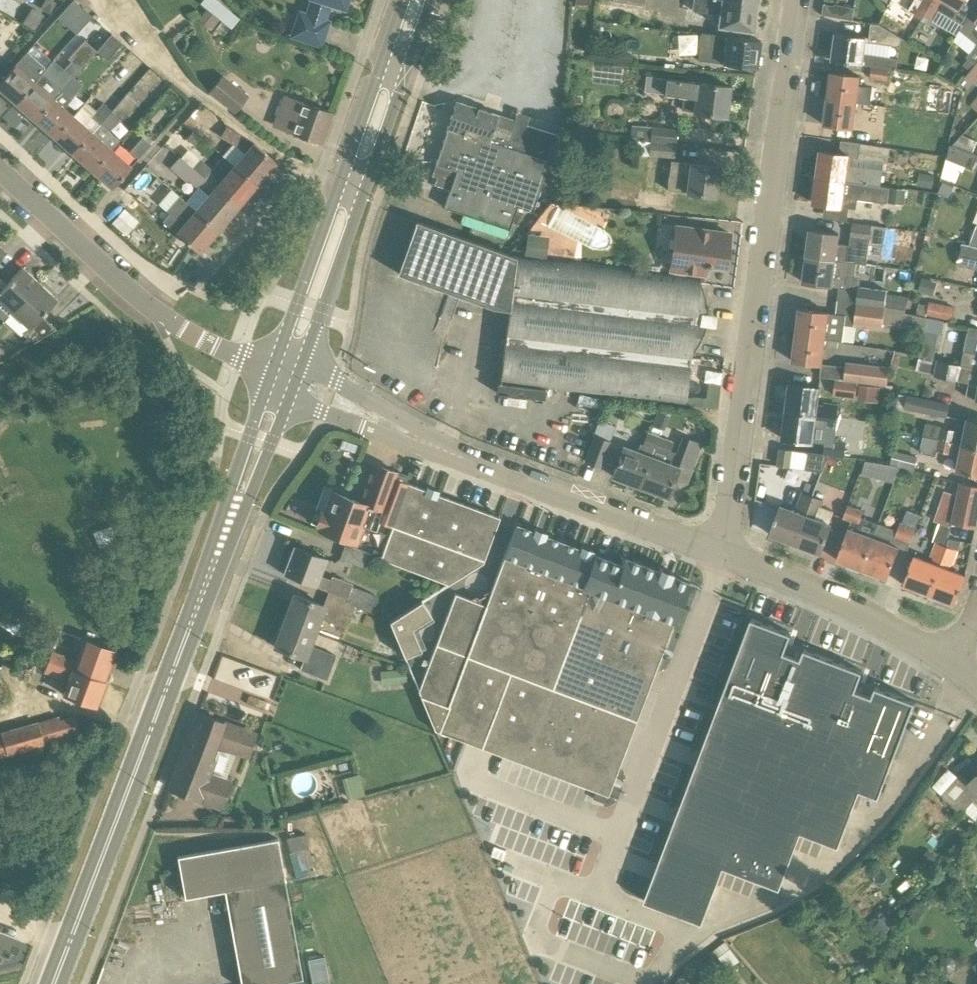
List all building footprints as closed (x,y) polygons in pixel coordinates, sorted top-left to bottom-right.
[(41,8),(40,9),(45,12),(48,14),(49,12),(55,2),(52,0),(46,0),(41,8)] [(67,26),(83,8),(74,0),(73,0),(61,14),(58,17),(67,26)] [(201,2),(233,27),(241,17),(219,0),(203,0),(201,2)] [(348,0),(312,0),(308,15),(300,12),(293,37),(322,46),(329,22),(326,21),(331,4),(345,8),(348,0)] [(733,0),(694,0),(693,11),(720,14),(719,27),(753,31),(757,3),(733,0)] [(908,13),(922,21),(934,0),(916,0),(908,13)] [(922,21),(932,27),(942,11),(965,24),(976,4),(976,0),(934,0),(922,21)] [(965,24),(962,29),(976,42),(976,4),(965,24)] [(44,15),(32,7),(22,23),(35,30),(44,15)] [(220,20),(206,9),(198,19),(211,30),(220,20)] [(902,39),(880,25),(874,25),(872,43),(901,47),(902,39)] [(833,61),(853,63),(897,69),(899,59),(873,55),(872,60),(864,59),(867,38),(837,33),(833,61)] [(97,50),(108,60),(123,43),(112,34),(97,50)] [(757,68),(760,40),(727,36),(725,50),(702,47),(700,61),(757,68)] [(43,73),(35,83),(17,103),(36,120),(54,100),(74,77),(97,50),(85,40),(68,59),(71,61),(65,69),(55,60),(47,69),(43,73)] [(615,64),(617,49),(591,47),(590,61),(615,64)] [(47,69),(27,52),(0,83),(0,88),(17,103),(35,83),(43,73),(47,69)] [(967,77),(976,84),(976,64),(967,77)] [(872,67),(871,79),(887,81),(889,69),(872,67)] [(828,99),(857,103),(871,105),(873,89),(860,87),(861,77),(832,73),(828,99)] [(224,76),(211,91),(236,112),(249,97),(224,76)] [(54,100),(36,120),(55,137),(73,117),(64,108),(72,99),(70,97),(82,84),(74,77),(54,100)] [(699,113),(707,114),(726,117),(727,112),(730,112),(731,106),(728,106),(730,87),(671,79),(669,95),(688,97),(701,99),(699,113)] [(946,84),(928,82),(925,112),(952,115),(955,89),(946,88),(946,84)] [(112,111),(101,124),(93,134),(75,154),(94,171),(112,151),(120,141),(109,132),(120,119),(123,121),(139,102),(129,93),(112,111)] [(321,143),(331,112),(285,96),(274,128),(321,143)] [(857,103),(828,99),(825,125),(854,129),(857,103)] [(73,117),(55,137),(75,154),(93,134),(101,124),(112,111),(105,104),(98,113),(86,102),(73,117)] [(455,106),(453,113),(433,176),(438,178),(436,185),(451,190),(445,208),(510,229),(518,206),(533,212),(550,162),(539,158),(542,149),(533,146),(539,129),(527,125),(524,134),(512,130),(515,121),(461,103),(455,106)] [(197,122),(191,116),(184,123),(191,129),(197,122)] [(650,142),(677,145),(678,130),(652,127),(650,142)] [(222,137),(234,145),(237,147),(243,137),(227,128),(222,137)] [(186,139),(195,146),(201,138),(192,131),(186,139)] [(954,144),(973,152),(976,143),(976,141),(962,135),(954,144)] [(131,152),(139,159),(151,145),(143,138),(131,152)] [(255,143),(236,166),(257,185),(277,162),(255,143)] [(885,161),(889,162),(891,148),(861,143),(859,158),(885,161)] [(954,144),(948,158),(974,169),(976,161),(976,153),(973,152),(954,144)] [(131,168),(112,151),(94,171),(113,188),(131,168)] [(882,186),(884,170),(849,165),(851,155),(821,152),(818,177),(847,181),(882,186)] [(210,196),(197,211),(218,230),(238,207),(194,169),(181,158),(173,168),(188,181),(190,180),(200,189),(201,188),(210,196)] [(201,161),(194,169),(238,207),(257,185),(236,166),(223,181),(214,173),(214,172),(201,161)] [(703,164),(704,162),(696,161),(695,163),(691,163),(691,164),(672,161),(668,190),(716,196),(720,166),(703,164)] [(935,175),(919,172),(917,187),(932,189),(935,175)] [(891,187),(882,186),(847,181),(818,177),(814,204),(843,208),(844,204),(857,206),(858,197),(889,202),(891,187)] [(954,187),(944,182),(939,193),(949,198),(954,187)] [(907,189),(892,187),(891,198),(906,200),(907,189)] [(123,209),(111,223),(112,223),(126,235),(138,221),(124,209),(123,209)] [(218,230),(197,211),(184,226),(171,214),(164,222),(199,252),(218,230)] [(517,257),(419,222),(419,225),(402,271),(402,272),(401,275),(493,307),(510,310),(517,257)] [(807,257),(858,263),(876,265),(879,244),(885,245),(887,227),(854,223),(851,239),(852,240),(851,246),(839,244),(840,234),(811,230),(807,257)] [(731,234),(677,226),(671,270),(706,275),(706,267),(712,265),(726,267),(731,234)] [(549,236),(528,233),(528,234),(525,255),(547,257),(549,236)] [(908,244),(920,245),(922,235),(909,234),(908,244)] [(970,246),(963,244),(959,265),(976,269),(976,247),(970,246)] [(705,321),(706,316),(706,312),(706,308),(706,304),(705,300),(704,296),(703,292),(702,288),(701,284),(701,277),(517,255),(517,257),(510,310),(506,347),(565,354),(561,390),(686,405),(692,354),(694,352),(696,349),(698,345),(700,341),(702,336),(703,332),(704,329),(705,326),(705,321)] [(804,283),(839,287),(854,289),(858,263),(807,257),(804,283)] [(13,313),(40,284),(23,268),(8,284),(0,276),(0,318),(5,322),(5,321),(13,313)] [(935,282),(923,278),(919,291),(931,295),(935,282)] [(5,321),(21,336),(24,334),(34,343),(57,329),(55,327),(43,316),(58,300),(40,284),(13,313),(5,321)] [(888,291),(860,287),(858,304),(886,307),(888,291)] [(955,308),(931,303),(930,306),(928,315),(952,320),(955,308)] [(884,319),(886,307),(858,304),(855,324),(883,328),(884,319)] [(928,317),(928,315),(930,306),(920,304),(917,314),(928,317)] [(886,307),(884,319),(904,322),(906,310),(886,307)] [(844,342),(848,316),(836,314),(800,309),(797,335),(826,339),(839,341),(844,342)] [(955,324),(932,319),(928,335),(951,340),(955,324)] [(839,341),(826,339),(797,335),(793,361),(823,365),(825,346),(838,347),(839,341)] [(565,354),(506,347),(501,382),(561,390),(565,354)] [(976,355),(965,352),(962,366),(976,369),(976,349),(976,355)] [(962,366),(939,361),(936,377),(959,382),(959,381),(970,383),(967,397),(976,399),(976,369),(962,366)] [(846,362),(845,368),(844,380),(857,382),(887,386),(889,367),(846,362)] [(844,380),(835,379),(833,395),(855,398),(857,382),(844,380)] [(787,411),(839,418),(839,416),(837,416),(839,406),(824,404),(823,407),(817,406),(820,387),(790,384),(787,411)] [(881,387),(860,384),(858,400),(879,403),(881,387)] [(939,403),(908,396),(905,410),(936,417),(939,403)] [(783,439),(814,442),(825,443),(825,454),(829,454),(845,455),(846,443),(833,441),(837,419),(839,419),(839,418),(787,411),(783,439)] [(958,431),(927,425),(924,437),(976,448),(976,420),(969,418),(964,440),(956,438),(958,431)] [(613,476),(641,486),(660,436),(647,431),(639,453),(623,447),(613,476)] [(673,441),(660,436),(641,486),(668,496),(673,482),(686,486),(701,445),(683,438),(677,453),(670,450),(673,441)] [(924,437),(920,454),(936,457),(937,452),(953,455),(954,449),(962,450),(957,472),(976,476),(976,448),(924,437)] [(600,468),(609,444),(594,438),(585,462),(600,468)] [(782,449),(780,466),(790,468),(792,450),(782,449)] [(829,454),(825,454),(809,452),(807,469),(822,471),(829,454)] [(917,459),(894,453),(891,464),(914,471),(917,459)] [(393,527),(395,528),(410,484),(406,483),(408,478),(375,465),(361,502),(333,492),(320,528),(356,541),(362,525),(377,531),(380,522),(393,527)] [(976,528),(976,486),(961,483),(953,524),(976,529),(976,528)] [(373,556),(450,584),(484,563),(500,518),(438,495),(439,491),(428,487),(426,491),(410,484),(395,528),(393,527),(392,531),(383,528),(373,556)] [(934,521),(948,526),(958,496),(944,492),(934,521)] [(807,516),(814,497),(804,493),(799,506),(801,507),(799,513),(781,506),(770,535),(796,544),(807,516)] [(824,501),(814,497),(807,516),(796,544),(822,554),(833,525),(829,524),(834,511),(822,506),(824,501)] [(838,560),(863,570),(875,538),(879,526),(862,519),(865,511),(849,506),(844,518),(853,521),(838,560)] [(902,522),(917,528),(922,516),(907,510),(902,522)] [(875,538),(863,570),(888,579),(900,548),(909,551),(917,528),(902,522),(898,533),(879,526),(875,538)] [(457,596),(421,693),(435,730),(608,796),(674,622),(675,623),(683,602),(690,583),(672,576),(673,573),(672,572),(670,576),(660,572),(662,568),(660,568),(659,572),(624,558),(621,566),(592,554),(594,551),(592,550),(591,554),(582,550),(583,547),(582,546),(580,550),(546,537),(547,533),(546,532),(544,536),(535,533),(537,529),(535,529),(534,532),(517,526),(487,608),(457,596)] [(952,536),(948,546),(958,550),(962,540),(952,536)] [(904,585),(930,595),(948,546),(938,542),(933,556),(935,556),(933,562),(915,555),(904,585)] [(345,545),(340,558),(362,567),(368,554),(345,545)] [(284,574),(333,593),(351,599),(349,604),(356,607),(374,613),(380,596),(353,586),(353,585),(333,577),(332,581),(321,577),(327,558),(295,546),(284,574)] [(948,546),(930,595),(956,604),(967,576),(949,568),(951,563),(953,564),(958,550),(948,546)] [(351,599),(333,593),(328,607),(295,595),(285,621),(315,632),(321,618),(347,628),(356,607),(349,604),(351,599)] [(425,600),(389,623),(404,659),(423,651),(412,625),(432,612),(425,600)] [(792,634),(752,619),(645,901),(703,924),(725,867),(781,889),(802,833),(839,847),(861,791),(879,798),(916,702),(876,687),(873,696),(856,690),(863,672),(805,649),(801,659),(785,653),(792,634)] [(315,632),(285,621),(275,647),(308,659),(304,671),(328,680),(337,656),(310,646),(315,632)] [(96,706),(97,706),(117,650),(85,638),(76,662),(54,653),(48,669),(70,678),(64,695),(96,706)] [(23,666),(20,677),(29,679),(32,668),(23,666)] [(397,669),(384,671),(386,685),(399,683),(399,682),(397,675),(397,672),(397,670),(397,669)] [(249,756),(256,735),(200,714),(171,789),(222,808),(231,783),(209,775),(215,759),(211,758),(216,746),(249,756)] [(8,756),(7,753),(80,734),(77,718),(60,722),(59,719),(40,724),(40,723),(0,734),(0,758),(8,756)] [(968,786),(959,777),(942,795),(963,813),(974,802),(976,805),(976,776),(968,786)] [(304,981),(302,981),(301,979),(304,979),(279,838),(177,856),(185,897),(225,890),(242,983),(305,983),(304,981)] [(867,925),(881,938),(895,923),(881,910),(867,925)] [(731,949),(729,950),(722,957),(732,968),(741,960),(731,949)] [(954,958),(949,957),(943,960),(942,965),(945,971),(950,972),(956,969),(957,963),(954,958)]
